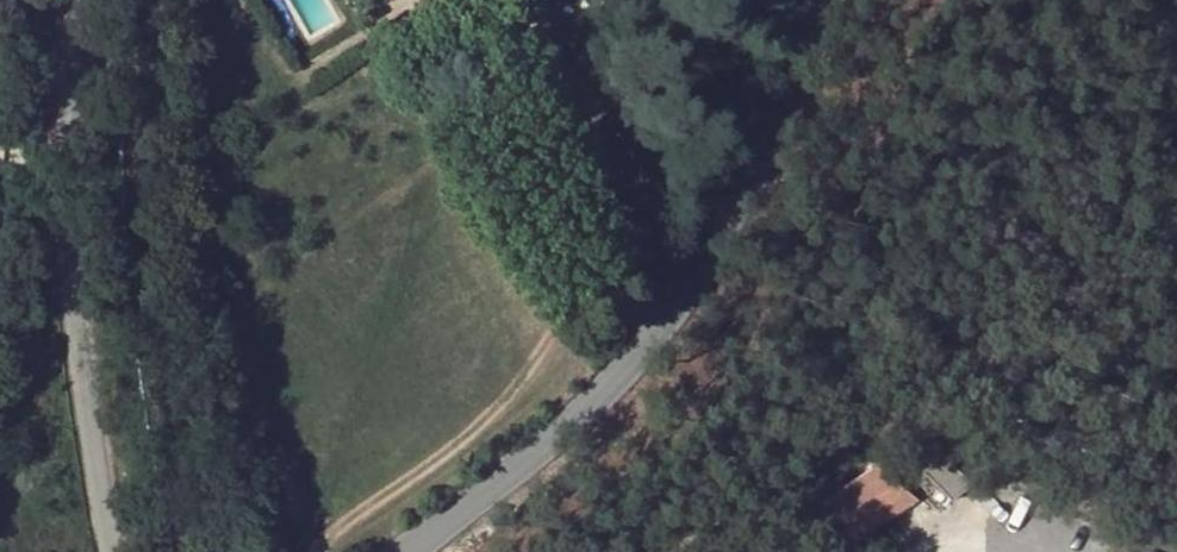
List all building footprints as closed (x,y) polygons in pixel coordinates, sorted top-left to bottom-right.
[(945,456),(924,472),(951,500),(971,484),(945,456)] [(825,498),(853,541),(915,499),(870,471),(825,498)] [(853,541),(825,498),(812,507),(840,550),(853,541)] [(1122,538),(1116,551),(1130,551),(1134,543),(1122,538)]
